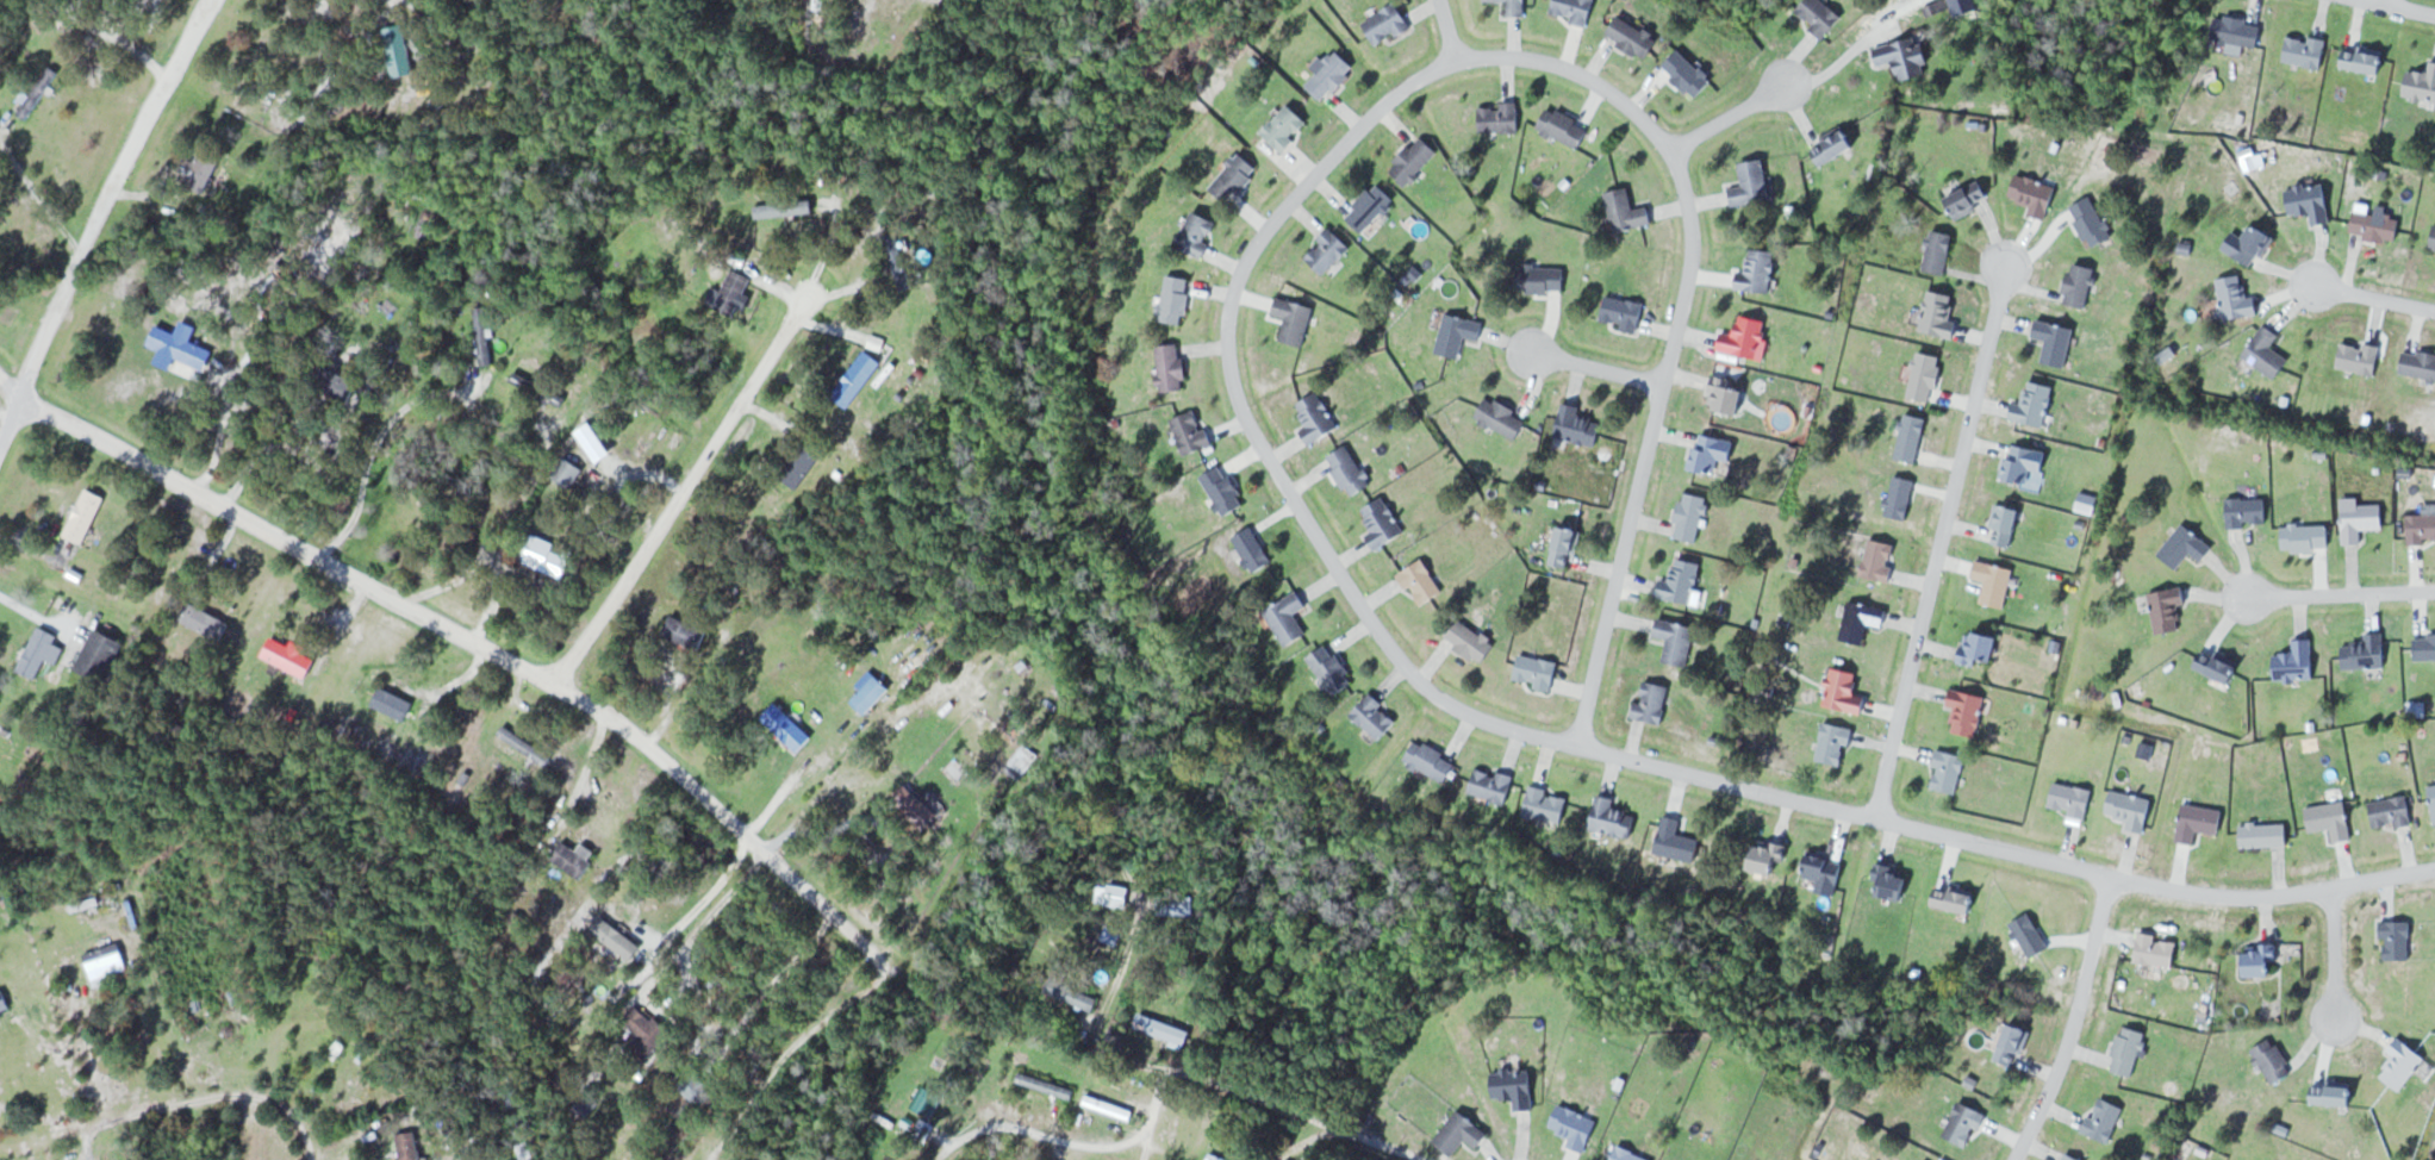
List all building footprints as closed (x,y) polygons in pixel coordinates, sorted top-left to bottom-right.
[(1525,14),(1525,0),(1485,0),(1485,1),(1507,1),(1507,14),(1525,14)] [(1549,13),(1587,24),(1594,0),(1553,0),(1549,13)] [(1843,19),(1824,0),(1808,0),(1796,12),(1823,39),(1843,19)] [(1363,22),(1378,47),(1411,26),(1396,2),(1363,22)] [(1646,59),(1658,38),(1619,14),(1606,35),(1646,59)] [(2214,41),(2257,49),(2262,22),(2220,14),(2214,41)] [(415,72),(402,22),(381,28),(394,77),(415,72)] [(2327,42),(2288,33),(2282,61),(2321,69),(2327,42)] [(1902,81),(1927,75),(1924,64),(1928,63),(1922,36),(1873,48),(1878,67),(1897,62),(1902,81)] [(1695,97),(1712,80),(1680,48),(1663,65),(1695,97)] [(2341,67),(2380,75),(2384,56),(2345,48),(2341,67)] [(1356,69),(1339,50),(1305,81),(1322,100),(1356,69)] [(2403,95),(2434,100),(2434,60),(2431,60),(2429,73),(2407,69),(2403,95)] [(15,111),(26,118),(58,71),(47,64),(15,111)] [(1480,131),(1518,131),(1518,103),(1480,103),(1480,131)] [(1282,151),(1310,124),(1290,104),(1262,130),(1282,151)] [(1538,130),(1581,147),(1590,123),(1548,106),(1538,130)] [(1821,166),(1856,144),(1843,124),(1809,146),(1821,166)] [(1406,185),(1439,152),(1421,135),(1389,168),(1406,185)] [(204,192),(222,154),(203,144),(184,183),(204,192)] [(1260,171),(1242,153),(1209,186),(1227,203),(1260,171)] [(1730,187),(1733,205),(1771,198),(1764,158),(1739,162),(1743,185),(1730,187)] [(2057,185),(2018,172),(2010,197),(2033,204),(2030,213),(2047,219),(2057,185)] [(1946,195),(1955,217),(1991,203),(1982,180),(1946,195)] [(1344,213),(1363,232),(1395,200),(1376,181),(1344,213)] [(2312,225),(2330,222),(2325,182),(2286,187),(2289,216),(2310,213),(2312,225)] [(1634,209),(1629,186),(1606,191),(1614,231),(1653,224),(1650,206),(1634,209)] [(2112,238),(2092,195),(2070,206),(2090,248),(2112,238)] [(812,212),(811,200),(754,205),(755,217),(812,212)] [(1176,246),(1200,258),(1218,223),(1193,210),(1176,246)] [(2400,217),(2354,210),(2351,235),(2397,242),(2400,217)] [(2275,238),(2254,222),(2242,237),(2235,231),(2223,246),(2250,268),(2275,238)] [(1304,255),(1323,274),(1350,247),(1331,228),(1304,255)] [(1945,275),(1954,234),(1932,229),(1923,270),(1945,275)] [(911,286),(896,238),(885,241),(900,289),(911,286)] [(1738,273),(1737,291),(1773,292),(1774,250),(1750,249),(1749,273),(1738,273)] [(2087,309),(2097,268),(2073,262),(2063,303),(2087,309)] [(1564,292),(1565,267),(1521,265),(1520,290),(1564,292)] [(745,293),(752,278),(733,269),(716,306),(741,318),(752,296),(745,293)] [(2216,279),(2224,320),(2260,314),(2256,296),(2246,298),(2242,274),(2216,279)] [(1188,276),(1163,276),(1163,322),(1188,322),(1188,276)] [(1920,331),(1954,338),(1958,321),(1949,319),(1954,295),(1929,290),(1920,331)] [(1601,321),(1639,329),(1645,303),(1607,294),(1601,321)] [(1313,305),(1277,297),(1274,314),(1286,317),(1281,340),(1304,345),(1313,305)] [(485,306),(474,307),(481,364),(492,362),(485,306)] [(1437,352),(1461,357),(1465,337),(1481,340),(1485,322),(1446,313),(1437,352)] [(1763,359),(1771,321),(1740,315),(1736,334),(1724,331),(1719,350),(1763,359)] [(2034,338),(2046,340),(2042,362),(2066,367),(2074,327),(2037,320),(2034,338)] [(2272,346),(2281,335),(2267,324),(2243,354),(2274,379),(2290,360),(2272,346)] [(196,366),(205,346),(156,325),(147,345),(196,366)] [(2381,348),(2342,339),(2337,367),(2375,376),(2381,348)] [(1158,344),(1158,389),(1184,389),(1184,344),(1158,344)] [(848,407),(882,362),(866,349),(832,394),(848,407)] [(2404,349),(2401,375),(2434,379),(2434,353),(2404,349)] [(1938,354),(1913,354),(1913,398),(1938,398),(1938,354)] [(357,383),(312,361),(302,382),(347,404),(357,383)] [(1729,377),(1713,375),(1709,408),(1741,412),(1744,387),(1728,385),(1729,377)] [(2045,426),(2054,386),(2028,380),(2023,403),(2016,401),(2011,418),(2045,426)] [(1297,404),(1310,425),(1302,430),(1311,444),(1339,427),(1318,391),(1297,404)] [(1489,395),(1476,417),(1515,440),(1528,418),(1489,395)] [(1557,436),(1597,445),(1602,421),(1580,416),(1582,404),(1565,400),(1557,436)] [(1186,455),(1212,444),(1198,409),(1172,419),(1186,455)] [(1926,417),(1904,413),(1896,458),(1918,462),(1926,417)] [(1735,439),(1699,433),(1693,468),(1715,472),(1717,458),(1731,461),(1735,439)] [(822,457),(803,443),(779,476),(798,490),(822,457)] [(2027,483),(2031,468),(2043,471),(2048,451),(2012,443),(2005,479),(2027,483)] [(1350,496),(1372,483),(1349,444),(1327,457),(1350,496)] [(569,487),(583,470),(565,456),(551,473),(569,487)] [(1225,516),(1248,502),(1223,463),(1201,476),(1225,516)] [(1885,515),(1907,519),(1915,479),(1894,474),(1885,515)] [(83,543),(105,496),(85,487),(63,534),(83,543)] [(1708,496),(1684,491),(1675,537),(1699,542),(1708,496)] [(1378,550),(1406,529),(1381,496),(1362,511),(1376,528),(1367,535),(1378,550)] [(2228,525),(2267,525),(2267,498),(2228,498),(2228,525)] [(1989,542),(2013,547),(2020,507),(1997,503),(1989,542)] [(2362,528),(2383,528),(2383,504),(2344,504),(2344,543),(2362,543),(2362,528)] [(2408,514),(2408,542),(2434,542),(2434,514),(2408,514)] [(2192,552),(2202,561),(2214,547),(2184,522),(2158,553),(2177,569),(2192,552)] [(1550,563),(1570,568),(1581,530),(1561,524),(1550,563)] [(2283,550),(2329,550),(2329,525),(2283,525),(2283,550)] [(1235,534),(1250,572),(1271,563),(1257,526),(1235,534)] [(556,543),(530,533),(519,561),(562,578),(571,556),(553,550),(556,543)] [(1866,578),(1893,578),(1893,541),(1866,541),(1866,578)] [(1701,563),(1675,557),(1670,580),(1663,578),(1659,595),(1691,603),(1701,563)] [(1400,571),(1418,605),(1442,593),(1425,559),(1400,571)] [(2006,607),(2013,566),(1976,560),(1973,577),(1985,579),(1981,603),(2006,607)] [(2181,630),(2178,605),(2187,603),(2185,587),(2150,592),(2155,633),(2181,630)] [(1266,611),(1286,645),(1307,633),(1295,613),(1308,606),(1299,591),(1266,611)] [(230,622),(187,600),(177,619),(220,641),(230,622)] [(1840,639),(1864,644),(1869,623),(1884,626),(1888,608),(1849,600),(1840,639)] [(662,635),(699,650),(708,630),(671,614),(662,635)] [(1445,635),(1481,664),(1496,645),(1460,616),(1445,635)] [(1655,636),(1667,638),(1663,661),(1688,666),(1695,625),(1658,618),(1655,636)] [(16,669),(35,679),(57,635),(39,625),(16,669)] [(75,669),(105,682),(123,640),(94,627),(75,669)] [(1979,656),(1994,659),(1999,636),(1967,629),(1960,662),(1977,666),(1979,656)] [(306,648),(275,631),(262,654),(305,678),(316,658),(304,651),(306,648)] [(2385,667),(2385,632),(2365,632),(2365,643),(2343,643),(2343,667),(2385,667)] [(2415,634),(2415,659),(2434,659),(2434,634),(2415,634)] [(2313,638),(2295,638),(2295,652),(2274,653),(2275,679),(2314,678),(2313,638)] [(1328,695),(1351,685),(1334,644),(1311,653),(1328,695)] [(2196,669),(2233,682),(2240,661),(2203,648),(2196,669)] [(1552,689),(1558,662),(1521,653),(1514,680),(1552,689)] [(1858,672),(1832,666),(1823,704),(1864,714),(1868,695),(1854,692),(1858,672)] [(1637,701),(1633,717),(1661,724),(1670,686),(1645,680),(1640,701),(1637,701)] [(371,704),(404,720),(413,701),(381,685),(371,704)] [(1956,707),(1952,732),(1978,736),(1984,694),(1952,689),(1950,706),(1956,707)] [(1380,740),(1399,719),(1370,692),(1351,713),(1380,740)] [(812,737),(775,701),(761,717),(797,752),(812,737)] [(1817,761),(1846,765),(1851,726),(1823,722),(1817,761)] [(499,734),(546,765),(551,757),(504,725),(499,734)] [(1458,756),(1414,741),(1405,765),(1449,781),(1458,756)] [(1935,790),(1962,790),(1962,752),(1935,752),(1935,790)] [(1507,804),(1515,777),(1478,766),(1470,792),(1507,804)] [(2086,817),(2093,791),(2056,781),(2048,807),(2086,817)] [(945,814),(932,790),(918,798),(911,785),(897,793),(917,829),(945,814)] [(1570,794),(1532,787),(1527,814),(1564,822),(1570,794)] [(2147,832),(2151,797),(2110,791),(2107,815),(2129,818),(2127,829),(2147,832)] [(1637,812),(1615,809),(1617,797),(1598,794),(1593,831),(1633,836),(1637,812)] [(2407,795),(2370,802),(2375,830),(2412,823),(2407,795)] [(2347,801),(2306,807),(2310,832),(2332,828),(2334,841),(2352,839),(2347,801)] [(2198,831),(2220,834),(2224,809),(2184,803),(2179,841),(2196,844),(2198,831)] [(1682,818),(1664,815),(1657,854),(1697,861),(1701,839),(1679,834),(1682,818)] [(2287,824),(2241,824),(2241,846),(2287,846),(2287,824)] [(579,879),(598,853),(583,842),(577,851),(563,841),(551,859),(579,879)] [(1755,841),(1752,870),(1781,874),(1785,845),(1755,841)] [(1843,860),(1809,855),(1806,879),(1818,881),(1816,893),(1838,896),(1843,860)] [(1910,877),(1896,874),(1897,866),(1878,862),(1873,882),(1882,884),(1879,896),(1904,902),(1910,877)] [(1128,886),(1100,884),(1098,906),(1126,908),(1128,886)] [(1973,914),(1977,894),(1937,886),(1933,906),(1973,914)] [(524,919),(514,913),(508,923),(517,929),(524,919)] [(2049,950),(2033,913),(2013,921),(2028,959),(2049,950)] [(631,960),(641,946),(607,920),(596,935),(631,960)] [(2411,960),(2411,921),(2383,921),(2383,960),(2411,960)] [(2135,960),(2174,967),(2178,940),(2140,933),(2135,960)] [(128,972),(118,943),(83,954),(93,983),(128,972)] [(2277,945),(2245,945),(2245,975),(2277,975),(2277,945)] [(1092,1013),(1099,998),(1064,982),(1066,977),(1053,970),(1044,991),(1092,1013)] [(11,1008),(0,988),(0,1014),(11,1008)] [(638,1037),(631,1046),(646,1059),(670,1033),(636,1003),(620,1021),(638,1037)] [(1131,1034),(1184,1050),(1190,1029),(1137,1013),(1131,1034)] [(2029,1031),(2009,1023),(1995,1060),(2015,1068),(2029,1031)] [(2145,1031),(2121,1026),(2111,1071),(2136,1076),(2145,1031)] [(2296,1068),(2271,1037),(2250,1053),(2275,1085),(2296,1068)] [(2402,1091),(2426,1056),(2398,1037),(2389,1051),(2396,1056),(2381,1077),(2402,1091)] [(1493,1099),(1514,1099),(1515,1110),(1532,1110),(1532,1070),(1492,1071),(1493,1099)] [(714,1091),(695,1072),(680,1087),(698,1106),(714,1091)] [(1071,1099),(1074,1090),(1020,1072),(1017,1082),(1071,1099)] [(2354,1082),(2313,1081),(2312,1104),(2354,1105),(2354,1082)] [(944,1098),(924,1084),(910,1105),(930,1118),(944,1098)] [(523,1106),(518,1092),(507,1096),(512,1110),(523,1106)] [(584,1119),(598,1101),(585,1092),(572,1109),(584,1119)] [(1083,1104),(1130,1120),(1133,1111),(1086,1096),(1083,1104)] [(2125,1108),(2099,1096),(2082,1131),(2108,1143),(2125,1108)] [(1985,1113),(1959,1101),(1943,1136),(1969,1148),(1985,1113)] [(1572,1137),(1568,1144),(1583,1152),(1598,1122),(1561,1103),(1549,1125),(1572,1137)] [(1466,1140),(1476,1148),(1488,1134),(1458,1110),(1433,1140),(1453,1156),(1466,1140)] [(401,1159),(419,1159),(415,1131),(397,1133),(401,1159)] [(1618,1145),(1612,1159),(1652,1159),(1618,1145)]
